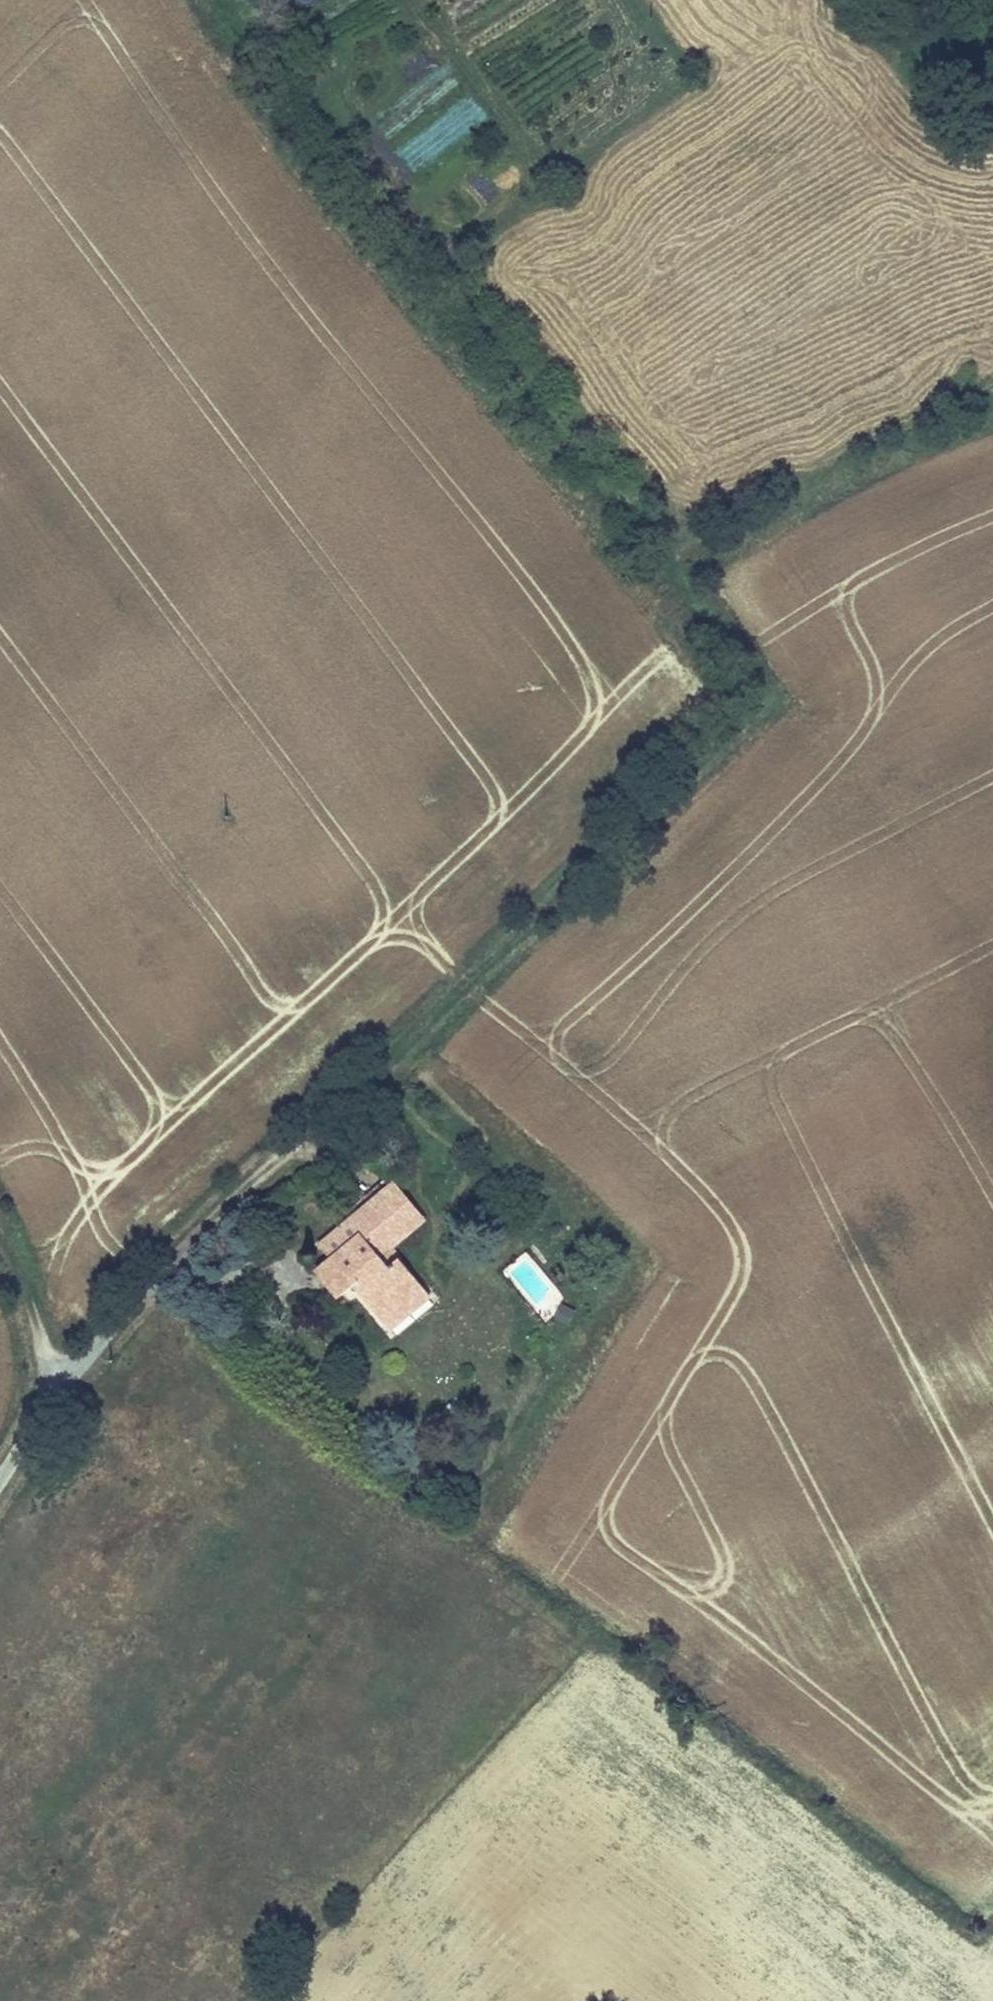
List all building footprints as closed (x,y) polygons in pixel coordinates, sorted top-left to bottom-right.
[(388,1245),(423,1213),(389,1179),(351,1216),(362,1228),(355,1235),(376,1256),(388,1245)] [(431,1288),(388,1245),(376,1256),(355,1235),(362,1228),(351,1216),(348,1213),(315,1247),(325,1257),(306,1275),(333,1303),(348,1288),(388,1329),(431,1288)]
